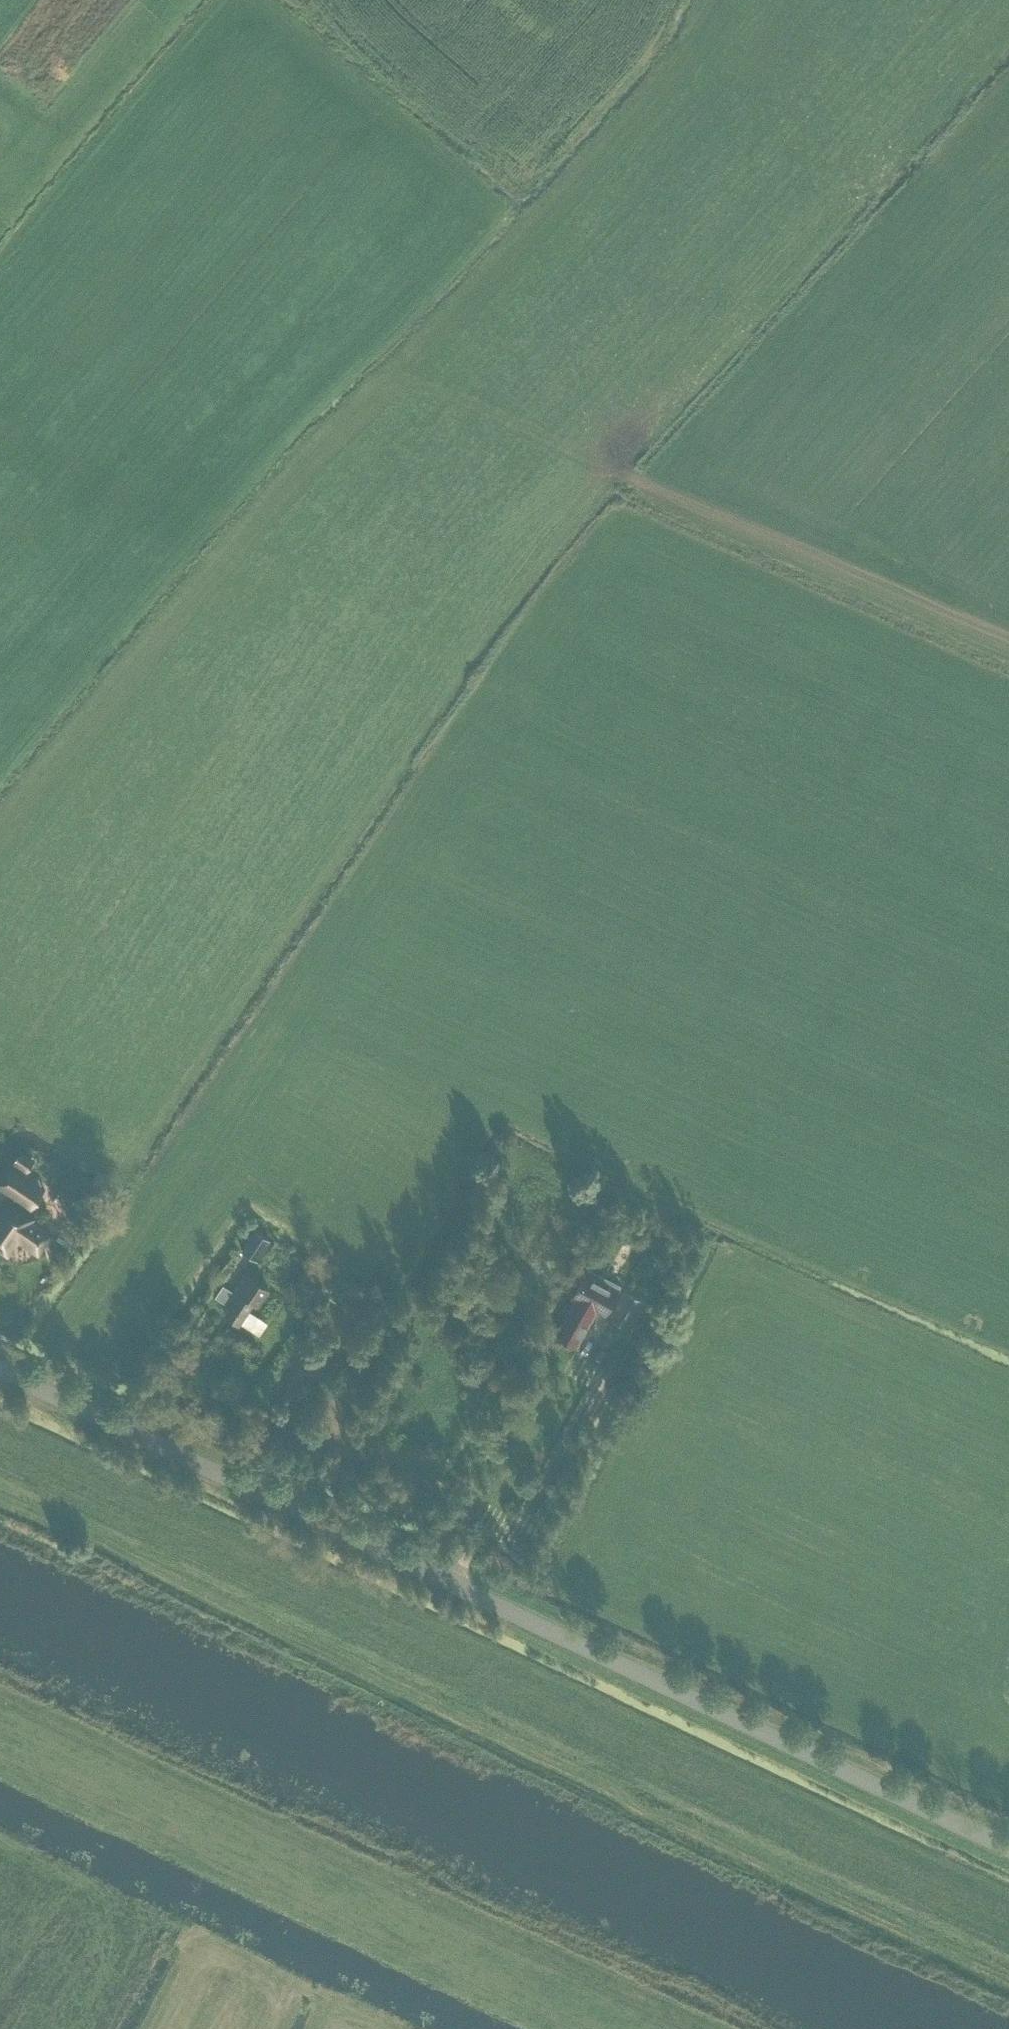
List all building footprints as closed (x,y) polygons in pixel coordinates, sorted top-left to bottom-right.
[(36,1158),(21,1148),(11,1163),(8,1161),(0,1174),(0,1186),(32,1208),(47,1186),(26,1173),(36,1158)] [(52,1233),(32,1219),(33,1216),(8,1199),(0,1211),(0,1248),(8,1254),(18,1238),(38,1252),(52,1233)] [(257,1259),(271,1239),(255,1229),(242,1249),(257,1259)] [(596,1273),(587,1268),(579,1283),(584,1286),(575,1302),(574,1302),(557,1332),(577,1343),(596,1309),(604,1313),(619,1286),(610,1281),(612,1278),(598,1270),(596,1273)] [(258,1304),(269,1289),(245,1273),(225,1304),(229,1307),(225,1313),(240,1322),(254,1301),(258,1304)] [(628,1326),(643,1299),(626,1290),(611,1317),(628,1326)]
